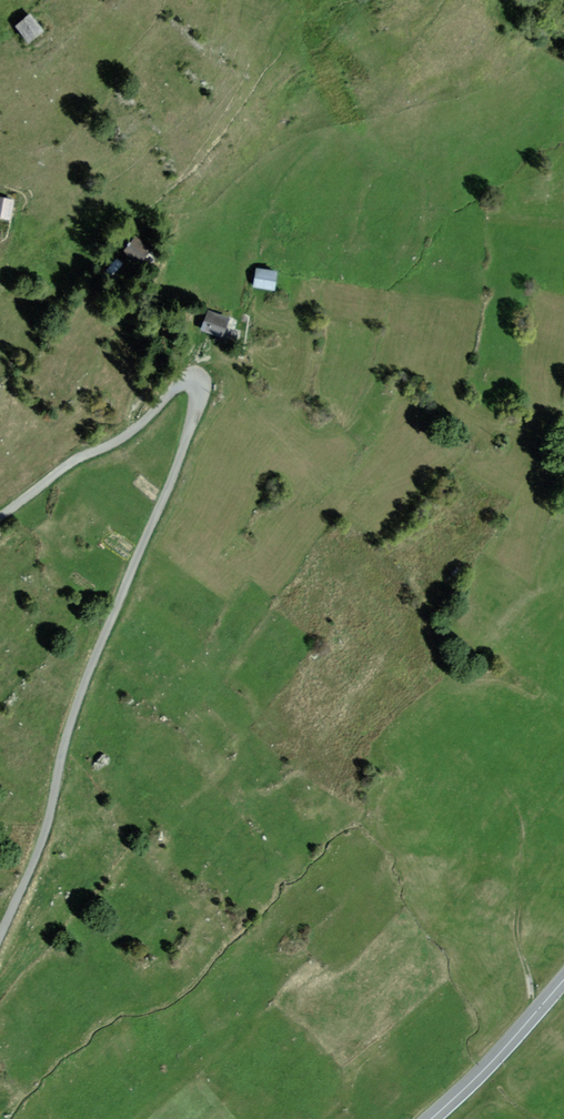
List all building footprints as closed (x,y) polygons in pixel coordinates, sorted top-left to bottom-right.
[(35,13),(23,24),(36,39),(49,28),(35,13)] [(0,196),(0,214),(12,215),(15,198),(0,196)] [(146,250),(135,240),(127,248),(138,259),(146,250)] [(256,284),(275,287),(277,271),(259,268),(256,284)] [(230,318),(210,313),(206,329),(227,334),(230,318)]
